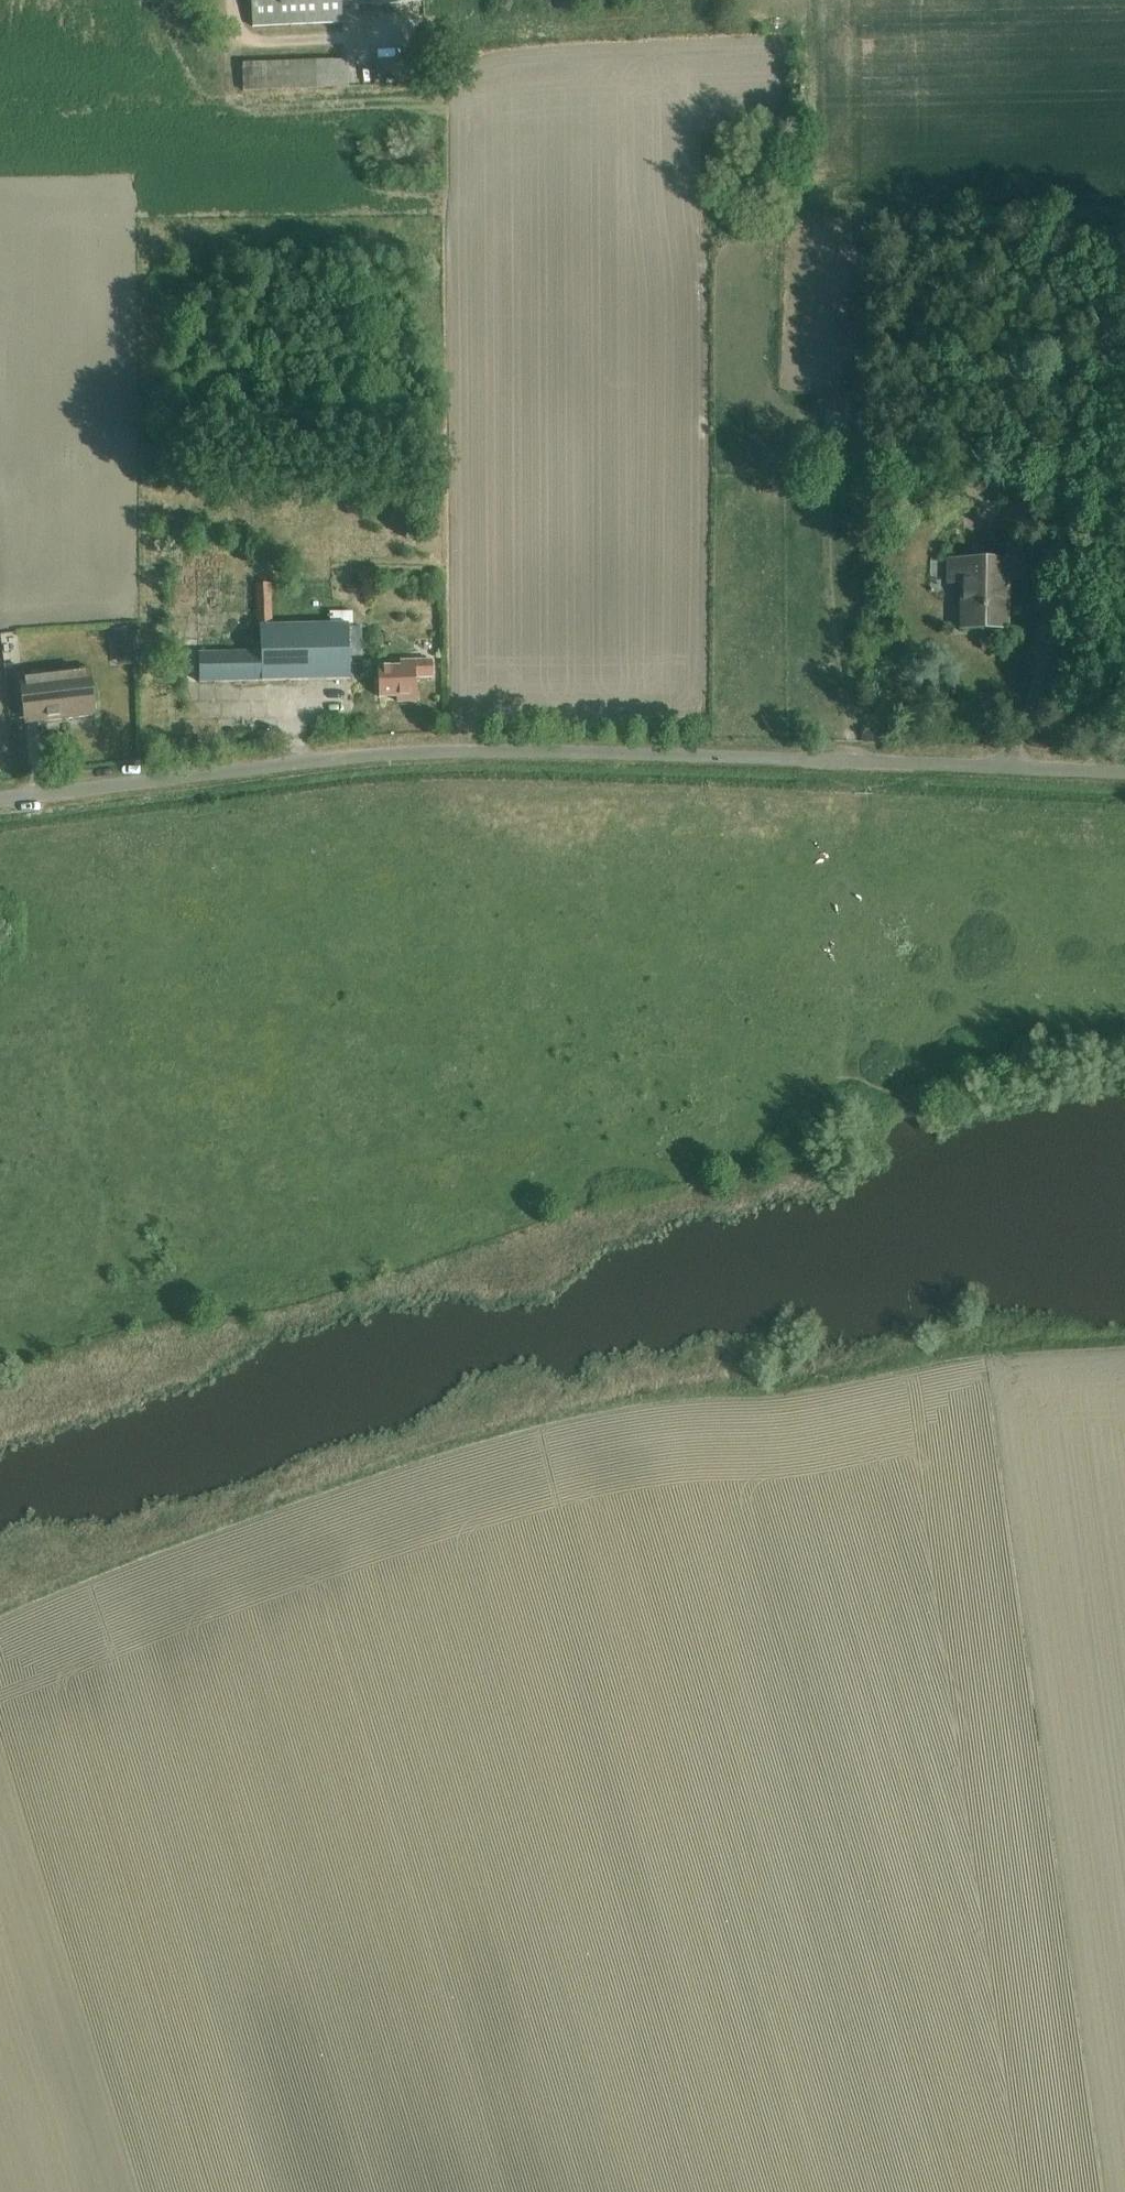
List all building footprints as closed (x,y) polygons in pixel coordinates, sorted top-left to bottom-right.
[(252,27),(341,23),(340,6),(396,3),(397,18),(424,16),(423,0),(251,0),(252,27)] [(394,51),(354,48),(352,68),(393,71),(394,51)] [(243,91),(346,87),(346,61),(242,65),(243,91)] [(1009,562),(949,562),(949,582),(962,582),(962,628),(1008,628),(1008,580),(1009,562)] [(199,683),(350,679),(348,624),(271,626),(269,584),(256,585),(258,627),(259,626),(260,653),(198,654),(199,683)] [(377,668),(378,697),(396,696),(396,702),(416,701),(415,678),(432,677),(431,661),(400,662),(400,667),(377,668)] [(96,716),(92,685),(90,668),(19,677),(24,724),(96,716)]
